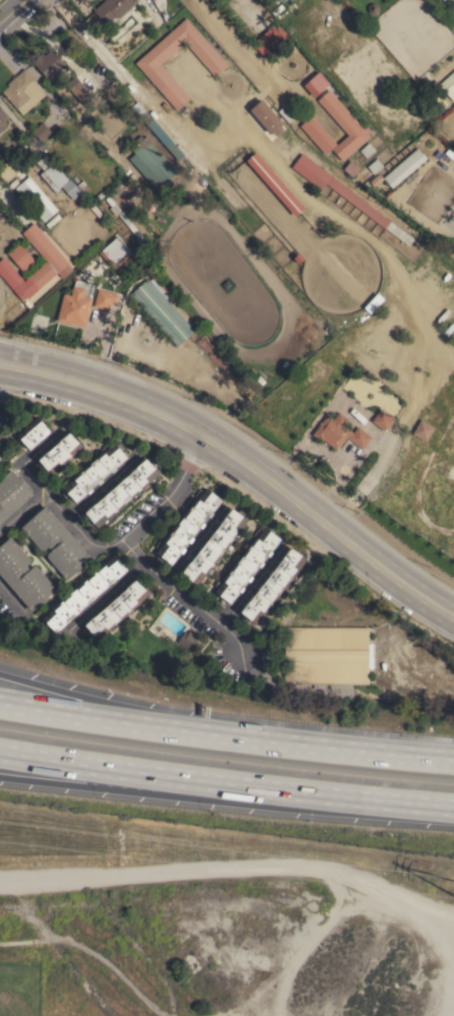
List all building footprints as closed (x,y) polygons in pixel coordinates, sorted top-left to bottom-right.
[(92,9),(102,0),(136,0),(116,17),(114,15),(104,23),(92,9)] [(259,31),(231,0),(248,0),(268,22),(261,28),(261,29),(259,31)] [(227,64),(184,17),(133,62),(175,110),(188,98),(158,64),(183,42),(213,76),(227,64)] [(250,42),(267,60),(291,40),(275,22),(250,42)] [(63,65),(46,79),(29,59),(36,53),(38,55),(48,47),(63,65)] [(21,114),(0,91),(7,85),(5,83),(23,68),(33,80),(32,80),(44,94),(21,114)] [(452,92),(453,94),(453,100),(453,101),(437,84),(453,69),(453,90),(452,92)] [(328,83),(317,71),(302,85),(313,97),(328,83)] [(62,83),(71,75),(73,77),(74,76),(81,83),(80,84),(91,96),(81,105),(62,83)] [(370,136),(342,161),(332,149),(325,154),(300,125),(312,115),(338,144),(348,135),(317,100),(329,89),(370,136)] [(439,110),(430,101),(438,94),(447,103),(439,110)] [(259,100),(260,99),(282,124),(281,125),(279,126),(282,129),(274,135),(272,132),(270,134),(249,109),(259,100)] [(134,104),(137,101),(192,164),(189,167),(187,169),(131,106),(134,104)] [(7,124),(0,130),(0,106),(8,115),(3,119),(7,124)] [(50,131),(39,141),(31,131),(41,122),(50,131)] [(177,171),(168,179),(173,184),(161,195),(129,158),(135,153),(131,149),(132,148),(129,145),(141,135),(143,138),(146,136),(177,171)] [(368,142),(375,149),(365,157),(359,150),(368,142)] [(417,147),(426,157),(391,187),(382,177),(417,147)] [(294,215),(303,207),(254,151),(245,160),(294,215)] [(413,239),(407,246),(325,183),(320,189),(291,166),(301,152),(413,239)] [(58,188),(44,171),(37,162),(46,154),(68,179),(58,188)] [(376,158),(382,166),(373,174),(366,166),(376,158)] [(342,169),(350,160),(359,167),(352,176),(342,169)] [(379,173),(383,178),(373,185),(369,181),(379,173)] [(58,210),(44,222),(15,188),(29,175),(58,210)] [(129,178),(132,182),(127,186),(124,183),(129,178)] [(81,192),(73,199),(62,186),(70,179),(81,192)] [(87,183),(91,189),(85,194),(83,191),(82,192),(80,189),(77,184),(82,180),(86,184),(87,183)] [(118,188),(117,187),(122,182),(123,183),(126,186),(121,191),(118,188)] [(96,195),(102,191),(105,195),(100,199),(96,195)] [(101,213),(98,216),(90,207),(93,204),(101,213)] [(145,241),(139,245),(134,239),(136,237),(128,227),(124,230),(120,225),(124,222),(117,214),(121,211),(145,241)] [(56,213),(60,217),(48,227),(45,223),(56,213)] [(29,308),(0,274),(0,260),(4,257),(24,281),(47,261),(22,232),(34,222),(69,263),(68,263),(73,269),(63,278),(58,273),(33,294),(35,297),(30,301),(33,305),(29,308)] [(99,251),(116,235),(132,253),(119,265),(110,264),(99,251)] [(35,261),(23,271),(7,252),(19,242),(35,261)] [(291,257),(297,263),(303,258),(297,252),(291,257)] [(23,302),(27,307),(59,277),(54,272),(23,302)] [(193,329),(176,345),(129,293),(146,277),(193,329)] [(92,297),(85,326),(72,323),(72,324),(57,320),(64,293),(71,295),(73,285),(84,288),(82,295),(91,297),(92,297)] [(119,294),(117,302),(111,300),(109,309),(94,305),(98,289),(119,294)] [(370,420),(380,407),(387,413),(388,412),(391,414),(390,415),(394,418),(384,431),(370,420)] [(361,448),(346,436),(336,449),(322,438),(321,440),(311,433),(327,412),(334,417),(338,411),(348,418),(343,424),(352,431),(357,425),(370,435),(362,447),(361,448)] [(420,417),(433,425),(425,440),(412,432),(420,417)] [(51,431),(30,450),(20,438),(41,420),(51,431)] [(49,450),(50,450),(59,442),(59,441),(68,433),(68,434),(69,433),(74,438),(74,437),(82,446),(52,474),(39,459),(49,450)] [(117,466),(116,466),(115,467),(117,469),(113,472),(111,471),(102,479),(103,481),(99,484),(97,482),(91,488),(93,490),(89,493),(87,492),(86,493),(87,494),(76,503),(69,494),(61,484),(95,455),(96,457),(104,450),(105,451),(115,443),(117,445),(120,442),(126,449),(123,452),(128,457),(117,466)] [(87,512),(86,511),(94,504),(94,505),(97,502),(95,501),(99,497),(101,499),(107,493),(106,492),(110,488),(111,490),(121,481),(119,480),(123,476),(125,478),(131,472),(130,471),(133,468),(135,469),(137,468),(136,468),(137,466),(144,460),(145,460),(146,458),(151,463),(154,460),(160,467),(157,470),(160,472),(156,476),(159,479),(153,485),(149,481),(148,483),(151,486),(146,490),(143,487),(138,492),(140,495),(136,499),(132,495),(124,504),(127,507),(122,512),(119,508),(114,513),(116,516),(112,521),(109,517),(108,519),(110,522),(102,530),(98,526),(98,527),(92,521),(93,520),(85,513),(87,512)] [(34,494),(0,524),(0,479),(12,469),(19,477),(20,476),(26,483),(25,484),(34,494)] [(160,539),(163,542),(178,523),(179,523),(185,515),(182,513),(186,508),(189,510),(192,505),(189,503),(194,497),(197,498),(198,497),(195,495),(200,489),(204,491),(207,486),(211,489),(212,487),(219,492),(216,495),(222,500),(214,511),(213,511),(212,512),(213,513),(210,517),(208,516),(203,522),(205,524),(202,528),(200,526),(192,537),(194,538),(190,543),(189,541),(184,548),(185,549),(182,553),(180,552),(179,553),(180,554),(171,566),(159,556),(160,555),(153,549),(160,539)] [(47,547),(44,550),(40,549),(21,527),(30,519),(29,518),(35,512),(36,514),(46,505),(69,531),(50,549),(47,547)] [(191,560),(190,559),(193,556),(195,557),(200,550),(198,548),(201,545),(203,546),(212,536),(210,534),(213,530),(215,531),(220,525),(218,523),(221,520),(222,521),(224,519),(224,518),(232,508),(237,512),(240,508),(247,515),(246,516),(248,519),(238,530),(240,531),(234,538),(233,538),(230,541),(231,542),(225,550),(224,549),(219,555),(221,556),(215,563),(214,563),(211,566),(212,567),(206,574),(205,574),(196,585),(181,572),(191,560)] [(282,539),(273,550),(272,549),(270,551),(272,552),(269,556),(267,555),(262,561),(264,563),(261,567),(259,566),(251,576),(253,577),(250,581),(248,580),(242,586),(244,588),(241,592),(239,591),(238,592),(240,593),(231,604),(225,599),(222,603),(215,597),(218,593),(215,591),(244,555),(243,554),(249,547),(252,544),(251,544),(257,537),(257,536),(265,526),(270,530),(282,539)] [(69,531),(92,557),(82,566),(83,568),(76,573),(75,572),(67,579),(47,557),(47,553),(51,551),(50,549),(69,531)] [(11,587),(0,574),(0,546),(11,536),(30,559),(30,562),(26,565),(29,569),(11,587)] [(249,601),(250,601),(251,600),(249,598),(252,594),(254,596),(259,589),(257,587),(261,583),(262,585),(270,575),(269,573),(272,569),(274,570),(279,564),(277,562),(280,558),(282,560),(283,558),(291,547),(307,559),(298,570),(299,570),(293,578),(292,577),(289,580),(290,581),(285,588),(284,587),(278,595),(279,596),(274,603),(273,602),(270,605),(272,606),(266,614),(264,613),(256,624),(249,619),(250,618),(241,612),(249,601)] [(118,558),(128,570),(117,579),(118,580),(113,584),(111,582),(106,587),(108,589),(103,593),(101,591),(96,596),(97,599),(93,602),(91,601),(81,609),(83,611),(78,615),(76,613),(71,618),(73,620),(68,624),(67,623),(56,633),(46,622),(52,617),(51,617),(57,612),(54,610),(61,604),(60,603),(63,600),(64,601),(72,594),(70,592),(97,569),(104,563),(105,563),(115,554),(118,558)] [(33,566),(37,566),(56,589),(48,596),(49,597),(42,603),(41,602),(31,611),(11,587),(29,569),(33,566)] [(149,594),(139,603),(139,604),(132,610),(131,609),(128,612),(129,612),(122,619),(121,618),(115,623),(116,624),(109,631),(108,630),(98,639),(85,625),(95,616),(96,616),(120,594),(120,595),(126,589),(127,587),(134,581),(135,581),(136,579),(149,594)] [(369,684),(285,684),(285,626),(369,627),(369,668),(369,684)] [(191,652),(177,641),(185,631),(188,633),(191,629),(195,633),(199,636),(196,640),(199,642),(191,652)]
